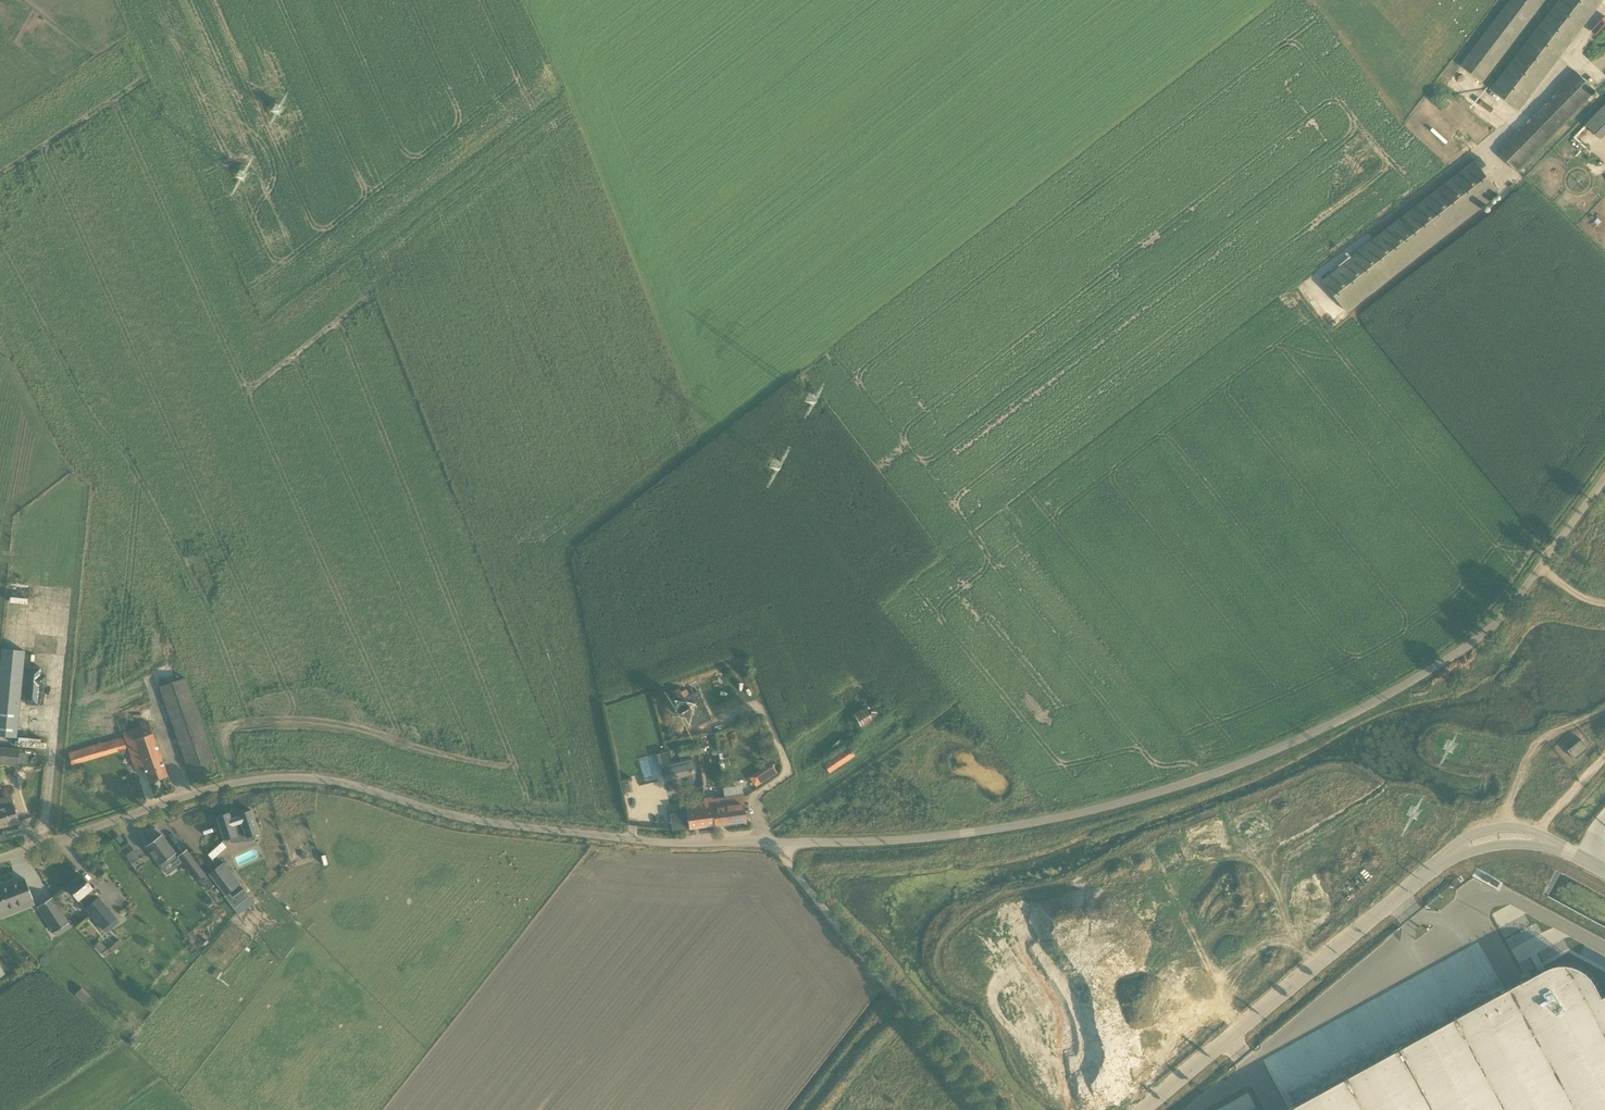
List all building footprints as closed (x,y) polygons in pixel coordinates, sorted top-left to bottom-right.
[(1460,65),(1483,82),(1546,0),(1510,0),(1460,65)] [(1602,0),(1601,0),(1561,0),(1492,90),(1518,109),(1602,0)] [(1595,90),(1577,72),(1504,146),(1497,153),(1516,171),(1523,165),(1522,164),(1595,90)] [(1600,139),(1604,133),(1604,105),(1586,125),(1600,139)] [(1498,191),(1482,171),(1487,167),(1480,158),(1323,281),(1346,310),(1498,191)] [(24,651),(3,649),(0,675),(0,736),(16,737),(24,651)] [(159,687),(188,769),(214,760),(185,678),(159,687)] [(46,694),(46,687),(23,686),(23,692),(46,694)] [(679,717),(683,718),(686,727),(693,724),(696,726),(711,719),(698,692),(683,698),(679,688),(671,692),(677,704),(675,708),(675,711),(676,715),(679,717)] [(867,711),(864,706),(852,713),(860,729),(883,716),(877,705),(867,711)] [(149,782),(168,776),(149,723),(123,732),(135,769),(144,766),(149,782)] [(126,748),(122,736),(67,752),(71,765),(126,748)] [(1589,748),(1581,739),(1568,750),(1576,760),(1589,748)] [(677,747),(677,748),(669,750),(670,757),(679,756),(679,757),(703,753),(702,743),(677,747)] [(854,745),(849,748),(847,744),(821,761),(829,772),(854,755),(853,753),(858,750),(854,745)] [(18,766),(20,748),(0,746),(0,764),(18,766)] [(666,751),(657,754),(663,777),(672,774),(695,768),(695,766),(693,758),(670,764),(669,761),(666,751)] [(778,772),(772,763),(766,767),(767,769),(756,776),(761,783),(778,772)] [(728,824),(746,822),(741,785),(723,787),(724,797),(728,824)] [(703,798),(704,803),(704,809),(708,809),(712,808),(714,825),(714,826),(728,824),(724,797),(710,799),(710,797),(703,798)] [(19,821),(12,800),(3,803),(4,808),(0,809),(0,827),(19,821)] [(712,808),(708,809),(704,809),(704,803),(694,805),(687,806),(687,812),(678,813),(680,830),(689,829),(714,825),(712,808)] [(218,832),(221,830),(224,840),(229,839),(230,842),(251,841),(253,840),(254,839),(255,837),(255,835),(258,833),(251,810),(238,814),(239,815),(231,818),(229,812),(216,816),(217,818),(214,819),(218,832)] [(177,868),(184,862),(189,870),(197,864),(186,849),(178,855),(179,856),(177,857),(175,854),(176,853),(162,834),(146,846),(160,865),(169,858),(177,868)] [(221,841),(207,854),(212,859),(226,847),(221,841)] [(209,873),(226,895),(240,884),(223,862),(209,873)] [(116,918),(99,897),(97,899),(90,890),(92,888),(82,876),(68,888),(78,900),(79,900),(86,908),(103,929),(116,918)] [(213,886),(205,876),(200,880),(207,890),(213,886)] [(0,889),(0,910),(9,906),(11,911),(23,907),(22,904),(35,898),(28,879),(0,889)] [(228,901),(233,908),(249,896),(244,889),(228,901)] [(39,905),(56,931),(69,923),(52,897),(39,905)] [(105,947),(100,941),(95,946),(100,951),(105,947)] [(1399,1049),(1433,1109),(1604,1109),(1604,995),(1602,997),(1595,983),(1593,981),(1592,979),(1590,977),(1588,975),(1587,973),(1585,972),(1582,970),(1580,969),(1578,968),(1576,967),(1573,966),(1571,966),(1568,965),(1566,965),(1563,965),(1561,965),(1558,965),(1555,966),(1553,966),(1551,967),(1548,968),(1546,969),(1532,977),(1524,981),(1523,980),(1471,1009),(1468,1011),(1399,1049)] [(89,993),(82,1001),(85,1004),(92,996),(89,993)] [(1399,1049),(1290,1108),(1290,1109),(1287,1109),(1433,1109),(1399,1049)]
